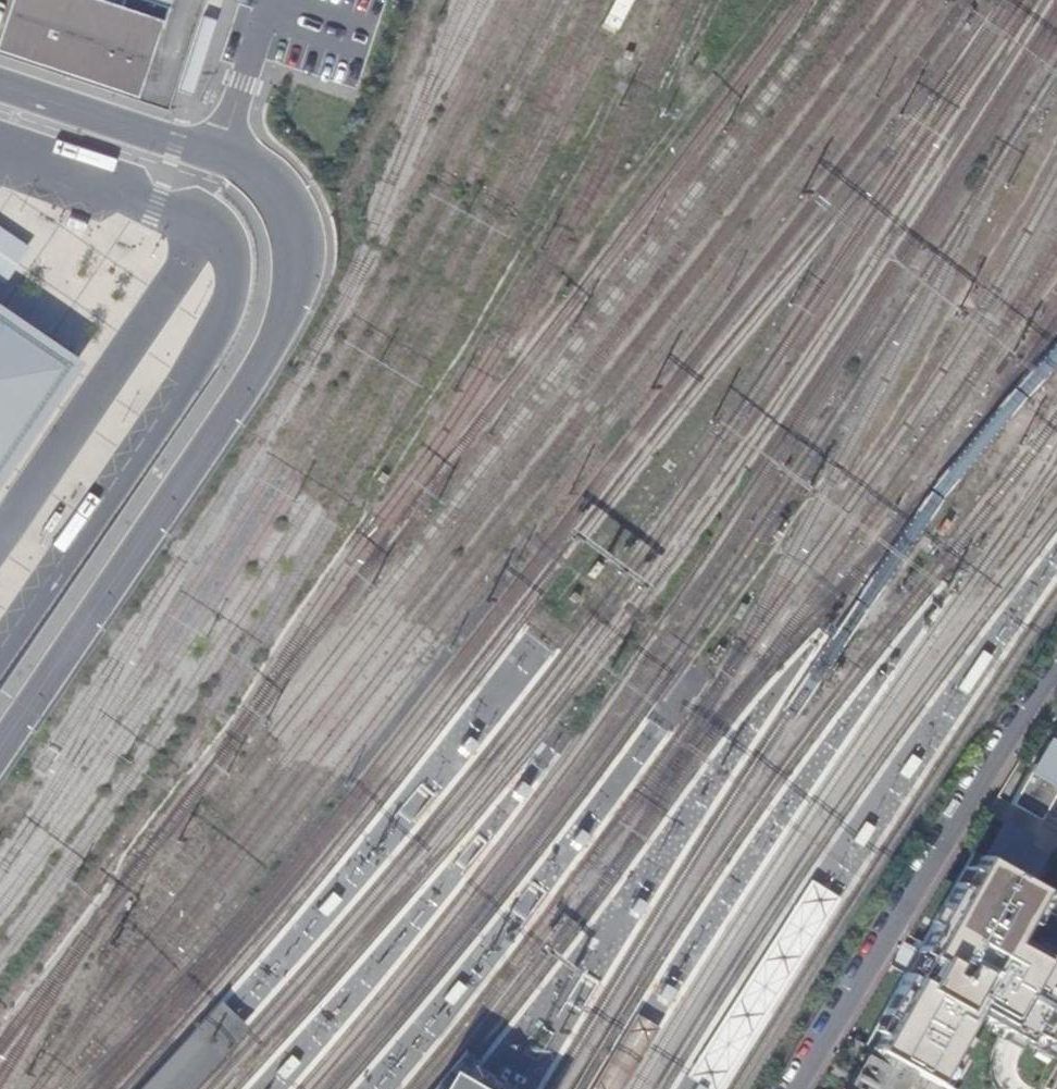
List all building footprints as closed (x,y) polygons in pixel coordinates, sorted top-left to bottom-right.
[(161,20),(101,0),(9,0),(0,27),(0,51),(136,95),(161,20)] [(1,283),(25,247),(0,230),(0,283),(1,283)] [(48,399),(69,370),(41,350),(22,337),(0,322),(0,466),(48,399)] [(473,744),(462,735),(455,745),(456,747),(460,750),(464,752),(466,754),(473,744)] [(1047,741),(1033,766),(1031,764),(1008,804),(1037,820),(1056,787),(1056,747),(1047,741)] [(528,791),(518,783),(510,793),(512,794),(515,797),(519,799),(520,800),(528,791)] [(998,822),(979,857),(1026,883),(1040,858),(1021,843),(1025,837),(998,822)] [(588,836),(577,829),(570,839),(571,840),(575,843),(579,846),(581,847),(588,836)] [(964,870),(929,932),(976,959),(987,941),(978,936),(1002,891),(964,870)] [(713,1088),(721,1088),(843,897),(811,879),(685,1073),(713,1088)] [(647,904),(636,898),(630,909),(635,912),(640,916),(647,904)] [(929,944),(900,993),(910,999),(952,1022),(962,1004),(955,1000),(964,985),(958,982),(966,965),(929,944)] [(900,993),(882,982),(865,1009),(894,1026),(910,999),(900,993)] [(673,992),(663,986),(657,996),(662,999),(667,1002),(673,992)] [(894,1026),(865,1009),(849,1037),(869,1048),(878,1053),(894,1026)] [(239,1035),(209,1010),(137,1088),(189,1088),(239,1035)] [(1056,1038),(1056,1010),(1045,1031),(1056,1038)] [(632,1017),(590,1088),(627,1088),(660,1034),(632,1017)] [(1020,1062),(1006,1088),(1045,1088),(1056,1068),(1056,1053),(1034,1040),(1020,1062)] [(912,1071),(878,1053),(869,1048),(845,1088),(901,1088),(912,1071)] [(484,1084),(462,1071),(451,1088),(492,1088),(484,1084)]
